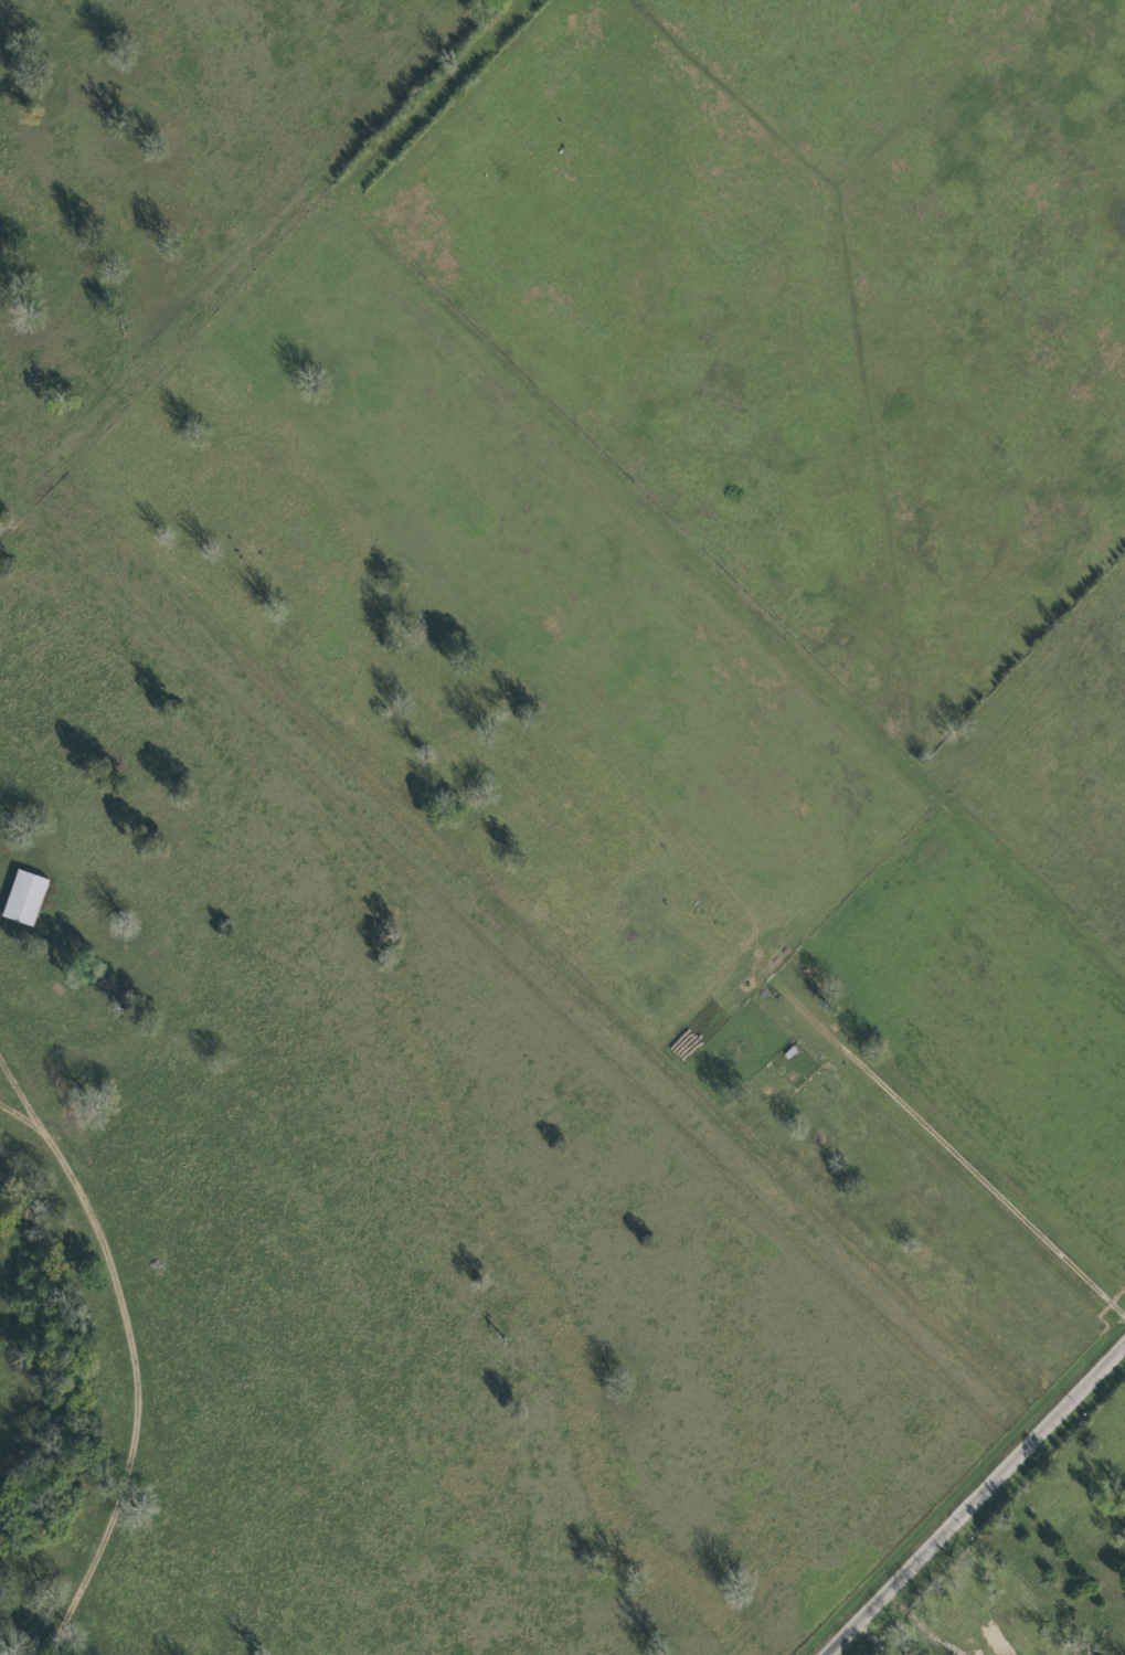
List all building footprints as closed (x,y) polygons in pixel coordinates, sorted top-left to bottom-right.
[(32,926),(47,879),(15,869),(0,916),(32,926)]
